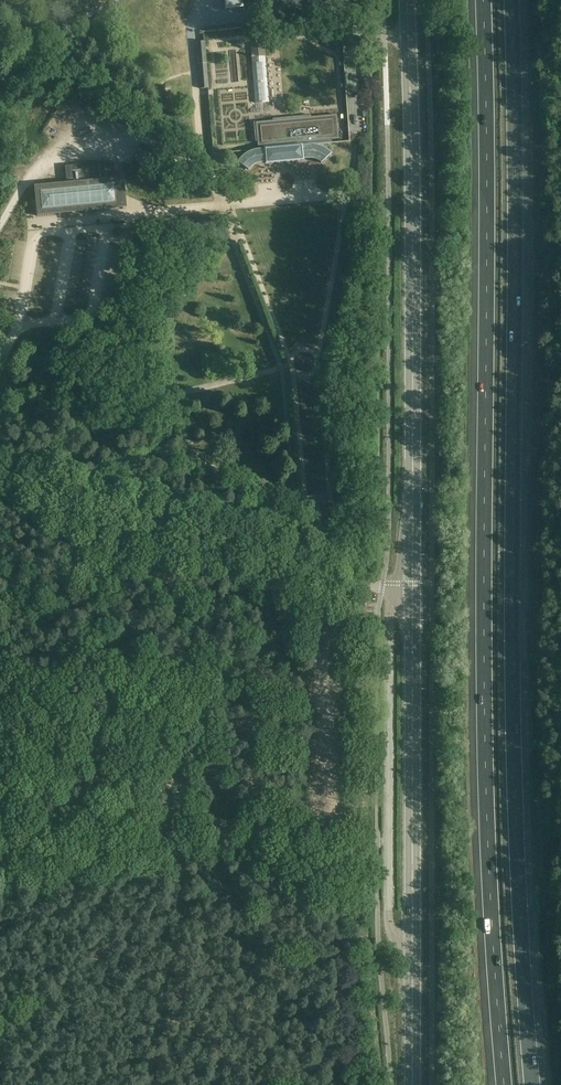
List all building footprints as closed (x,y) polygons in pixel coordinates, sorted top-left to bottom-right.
[(226,8),(242,7),(242,0),(225,0),(226,8)] [(208,88),(204,41),(196,42),(200,89),(208,88)] [(269,105),(265,44),(251,45),(256,106),(269,105)] [(274,65),(281,63),(280,55),(272,56),(274,65)] [(273,67),(275,76),(282,75),(280,66),(273,67)] [(170,93),(170,87),(165,84),(160,87),(160,93),(165,96),(170,93)] [(70,113),(74,105),(66,101),(62,109),(70,113)] [(322,147),(317,145),(313,144),(332,142),(331,140),(339,139),(336,114),(311,117),(311,115),(310,115),(311,118),(273,121),(273,119),(273,121),(256,122),(256,123),(254,123),(256,123),(257,141),(255,141),(255,142),(257,141),(257,147),(263,146),(264,148),(257,149),(253,150),(250,151),(246,153),(242,156),(239,159),(237,163),(248,170),(251,167),(253,165),(256,164),(259,163),(262,162),(266,162),(266,164),(303,160),(303,159),(306,158),(309,158),(313,159),(316,160),(319,161),(321,163),(331,154),(327,150),(322,147)] [(305,162),(310,176),(317,174),(312,160),(305,162)] [(37,211),(38,216),(57,214),(57,209),(95,205),(96,211),(115,209),(115,208),(121,208),(121,207),(120,207),(119,194),(125,194),(124,177),(114,178),(113,162),(65,166),(67,183),(34,186),(37,211)] [(264,169),(264,184),(276,184),(276,169),(264,169)]
